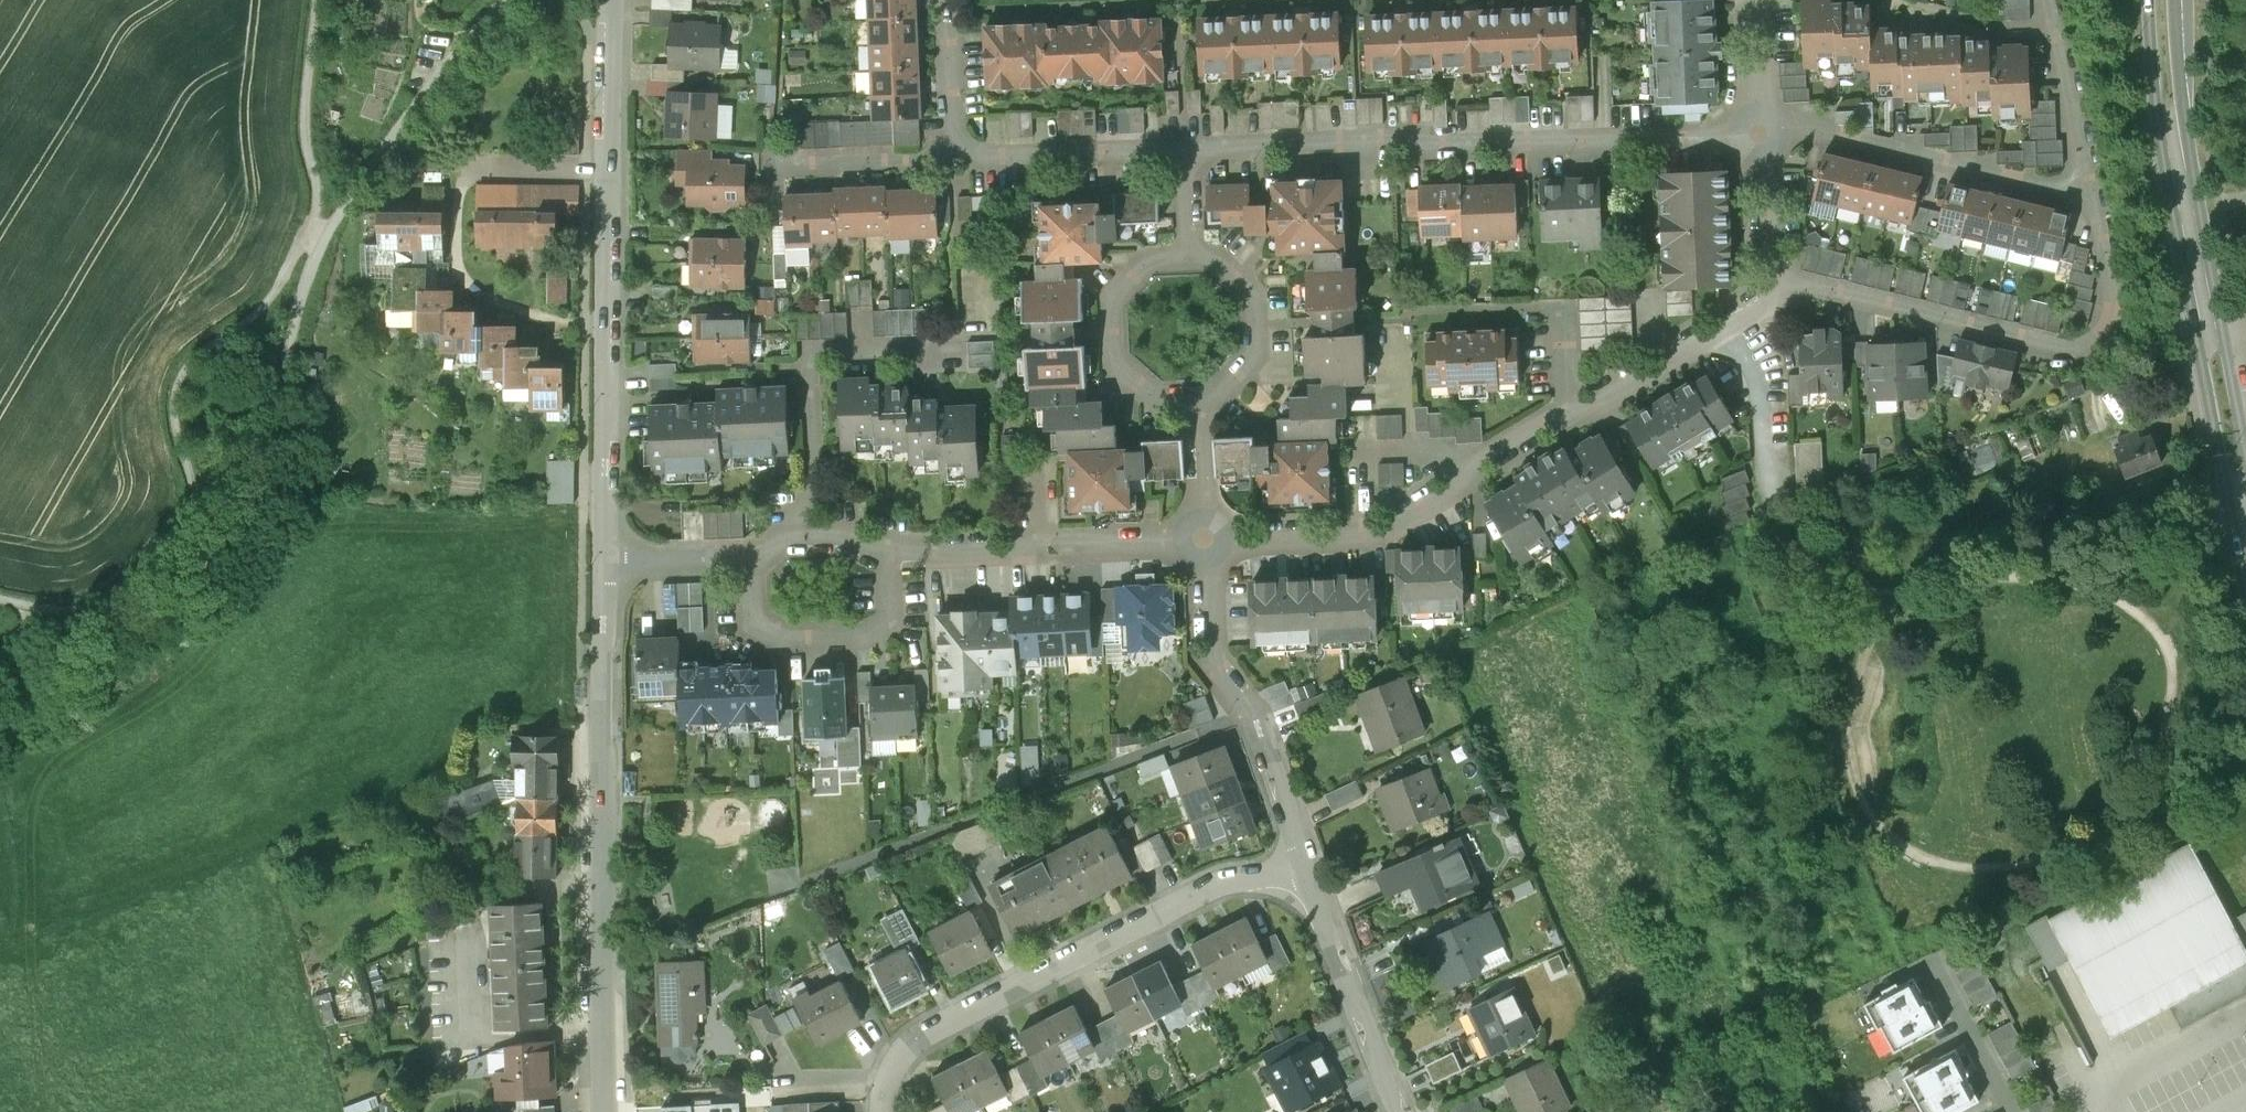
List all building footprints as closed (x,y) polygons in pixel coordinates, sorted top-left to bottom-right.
[(870,19),(918,17),(917,0),(869,0),(870,19)] [(1651,0),(1590,0),(1592,56),(1601,56),(1609,56),(1611,105),(1654,103),(1651,0)] [(1660,2),(1654,2),(1657,76),(1717,74),(1717,72),(1716,72),(1715,58),(1724,57),(1724,50),(1723,43),(1714,44),(1714,28),(1715,28),(1714,10),(1713,10),(1712,0),(1704,0),(1659,0),(1660,2)] [(1832,2),(1832,0),(1804,0),(1805,38),(1801,38),(1801,52),(1806,52),(1806,61),(1807,65),(1838,64),(1838,70),(1851,70),(1851,67),(1872,66),(1871,30),(1870,7),(1854,7),(1854,4),(1842,5),(1842,2),(1832,2)] [(2030,6),(2004,7),(2004,20),(2031,19),(2030,6)] [(1534,9),(1518,10),(1518,11),(1506,12),(1508,63),(1529,62),(1529,69),(1558,68),(1557,61),(1579,60),(1576,9),(1564,9),(1564,8),(1548,8),(1548,7),(1534,7),(1534,9)] [(1478,10),(1465,10),(1465,12),(1449,13),(1449,14),(1437,15),(1439,66),(1460,65),(1460,72),(1488,71),(1488,64),(1508,63),(1506,12),(1495,12),(1495,11),(1478,11),(1478,10)] [(1310,12),(1297,13),(1297,15),(1281,15),(1281,17),(1269,18),(1271,69),(1292,68),(1292,74),(1320,73),(1320,67),(1341,66),(1339,14),(1327,15),(1327,13),(1310,14),(1310,12)] [(1409,13),(1396,13),(1396,15),(1379,16),(1380,17),(1367,18),(1369,69),(1390,68),(1391,74),(1419,73),(1419,67),(1439,66),(1437,15),(1426,15),(1425,14),(1409,14),(1409,13)] [(1241,15),(1228,16),(1228,18),(1212,18),(1212,20),(1199,21),(1201,72),(1223,71),(1223,77),(1251,76),(1251,70),(1271,69),(1269,18),(1258,18),(1257,16),(1241,17),(1241,15)] [(918,17),(870,19),(871,45),(919,42),(918,17)] [(1115,20),(1100,21),(1101,25),(1089,26),(1089,25),(1081,25),(1081,24),(1068,25),(1068,26),(1059,26),(1059,27),(1048,27),(1047,23),(1033,24),(1033,23),(1000,24),(1000,25),(986,26),(989,87),(994,87),(994,89),(1015,88),(1015,86),(1026,86),(1026,87),(1045,86),(1045,85),(1050,85),(1050,80),(1054,80),(1054,82),(1072,81),(1072,79),(1081,79),(1081,80),(1099,80),(1099,78),(1103,78),(1103,82),(1108,82),(1108,84),(1130,83),(1130,81),(1138,81),(1138,82),(1160,81),(1160,80),(1165,80),(1162,18),(1148,19),(1148,18),(1115,19),(1115,20)] [(703,24),(690,23),(690,25),(673,25),(672,64),(672,66),(685,66),(718,68),(720,26),(703,26),(703,24)] [(1911,34),(1898,34),(1897,29),(1871,30),(1872,66),(1873,88),(1893,87),(1893,94),(1905,93),(1905,98),(1919,98),(1919,95),(1950,94),(1951,100),(1963,99),(1961,39),(1961,37),(1948,38),(1948,35),(1921,36),(1921,34),(1911,34)] [(1990,42),(1976,43),(1975,38),(1961,39),(1963,99),(1963,103),(1985,102),(1985,105),(1996,104),(1996,116),(2030,115),(2029,100),(2034,100),(2033,86),(2029,87),(2027,48),(2020,48),(2020,45),(2005,45),(2006,49),(1990,49),(1990,42)] [(919,42),(871,45),(872,70),(920,68),(919,42)] [(1806,61),(1780,62),(1781,89),(1783,89),(1807,88),(1807,65),(1806,61)] [(672,66),(672,64),(652,64),(652,79),(669,80),(684,81),(685,66),(672,66)] [(920,68),(872,70),(873,95),(921,93),(920,68)] [(1717,74),(1657,76),(1657,79),(1658,103),(1664,103),(1664,112),(1687,111),(1687,116),(1694,115),(1700,115),(1700,110),(1709,110),(1708,104),(1712,101),(1717,101),(1716,90),(1718,90),(1717,74)] [(669,96),(669,80),(652,79),(648,80),(647,96),(669,96)] [(1807,88),(1783,89),(1784,102),(1810,101),(1810,88),(1807,88)] [(1180,90),(1167,91),(1168,115),(1181,114),(1180,90)] [(921,93),(873,95),(874,120),(894,119),(920,118),(922,118),(921,93)] [(716,95),(670,94),(669,96),(668,135),(715,137),(716,95)] [(1434,95),(1421,96),(1422,122),(1435,121),(1434,100),(1434,95)] [(1594,95),(1567,96),(1569,122),(1595,121),(1594,95)] [(1516,96),(1490,97),(1491,123),(1518,122),(1516,96)] [(1530,96),(1516,96),(1518,122),(1531,122),(1530,96)] [(1383,97),(1357,98),(1358,125),(1384,123),(1383,97)] [(1357,98),(1344,99),(1345,125),(1358,125),(1357,98)] [(1447,99),(1434,100),(1435,121),(1435,126),(1448,125),(1447,99)] [(2034,100),(2029,100),(2030,115),(2030,127),(2057,126),(2056,99),(2034,100)] [(1299,100),(1273,101),(1274,128),(1300,127),(1299,100)] [(1273,101),(1260,102),(1261,128),(1274,128),(1273,101)] [(1873,101),(1860,102),(1861,110),(1861,123),(1861,128),(1874,128),(1873,101)] [(1225,104),(1212,105),(1212,131),(1225,130),(1225,104)] [(1145,107),(1118,108),(1120,133),(1146,132),(1145,107)] [(1096,109),(1059,111),(1060,135),(1097,134),(1096,109)] [(1861,110),(1836,111),(1836,124),(1861,123),(1861,110)] [(1033,112),(1008,113),(1009,137),(1034,136),(1033,112)] [(920,118),(894,119),(894,133),(921,131),(920,118)] [(894,119),(881,120),(882,145),(895,144),(894,133),(894,119)] [(874,120),(867,121),(868,145),(882,145),(881,120),(874,120)] [(828,121),(814,122),(816,148),(829,147),(828,121)] [(841,121),(828,121),(829,147),(842,147),(842,146),(841,122),(841,121)] [(854,121),(841,122),(842,146),(855,146),(854,121)] [(867,121),(854,121),(855,146),(868,145),(867,121)] [(801,122),(788,123),(789,149),(802,149),(801,122)] [(814,122),(801,122),(802,149),(816,148),(814,122)] [(1977,124),(1964,125),(1965,151),(1978,151),(1977,124)] [(1964,125),(1951,125),(1951,132),(1952,145),(1952,152),(1965,151),(1964,125)] [(2057,126),(2030,127),(2031,140),(2057,139),(2057,126)] [(580,131),(552,132),(553,155),(580,156),(580,131)] [(921,131),(894,133),(895,144),(895,146),(921,144),(921,131)] [(1951,132),(1925,133),(1926,146),(1952,145),(1951,132)] [(2031,140),(2023,140),(2024,149),(2024,163),(2024,167),(2064,165),(2063,139),(2057,139),(2031,140)] [(2024,149),(1997,150),(1998,163),(2024,163),(2024,149)] [(712,150),(677,150),(677,174),(690,174),(690,168),(712,168),(712,150)] [(1835,151),(1834,155),(1825,152),(1813,199),(1838,205),(1850,159),(1851,154),(1835,151)] [(1874,164),(1850,159),(1838,205),(1862,211),(1874,164)] [(1898,170),(1874,164),(1862,211),(1887,217),(1898,170)] [(1915,170),(1899,166),(1898,170),(1887,217),(1912,223),(1916,205),(1923,176),(1913,174),(1915,170)] [(712,168),(690,168),(690,174),(690,202),(709,202),(709,203),(713,207),(724,208),(728,204),(728,202),(744,202),(744,168),(712,168)] [(1726,170),(1662,173),(1667,287),(1731,284),(1726,170)] [(1600,178),(1542,181),(1544,238),(1583,237),(1584,246),(1603,246),(1600,178)] [(1529,179),(1516,179),(1516,184),(1517,206),(1530,205),(1529,179)] [(1320,183),(1320,180),(1298,181),(1298,184),(1277,184),(1277,203),(1251,204),(1250,186),(1208,187),(1209,210),(1223,209),(1223,222),(1250,221),(1250,233),(1279,232),(1279,253),(1316,251),(1344,250),(1343,232),(1345,232),(1344,200),(1342,200),(1341,182),(1320,183)] [(1960,181),(1959,185),(1949,183),(1942,211),(1938,229),(1962,235),(1974,189),(1975,184),(1960,181)] [(1516,184),(1489,186),(1491,236),(1491,238),(1504,237),(1504,235),(1518,234),(1517,206),(1516,184)] [(453,290),(428,290),(428,269),(431,269),(432,261),(444,262),(444,186),(423,186),(423,212),(379,212),(379,244),(367,244),(367,276),(395,277),(395,294),(387,294),(387,325),(415,325),(415,331),(427,331),(427,347),(444,347),(444,352),(460,352),(460,361),(464,364),(473,364),(477,361),(477,306),(460,306),(460,311),(452,311),(453,290)] [(518,187),(477,186),(477,230),(497,230),(496,246),(497,246),(497,262),(517,262),(517,246),(558,247),(558,213),(518,213),(518,187)] [(886,186),(861,187),(863,235),(887,234),(888,234),(886,190),(887,190),(886,186)] [(1462,186),(1434,188),(1435,195),(1424,196),(1425,230),(1464,228),(1462,187),(1462,186)] [(1489,186),(1462,187),(1464,228),(1464,239),(1478,238),(1477,236),(1491,236),(1489,186)] [(861,187),(835,188),(835,192),(836,192),(838,236),(863,235),(861,187)] [(937,188),(911,189),(913,237),(939,236),(939,222),(937,196),(937,188)] [(811,189),(795,190),(795,194),(785,195),(787,252),(788,264),(810,263),(809,246),(814,246),(813,241),(813,242),(811,194),(811,193),(811,189)] [(887,190),(886,190),(888,234),(887,234),(888,238),(913,237),(911,189),(887,190)] [(1998,195),(1974,189),(1962,235),(1987,241),(1998,195)] [(1159,191),(1115,193),(1116,213),(1101,213),(1101,202),(1041,205),(1042,232),(1043,232),(1043,237),(1044,263),(1066,262),(1066,263),(1103,262),(1102,241),(1119,240),(1118,224),(1160,222),(1159,191)] [(811,193),(811,194),(813,242),(813,241),(839,240),(838,236),(836,192),(835,192),(811,193)] [(950,195),(937,196),(939,222),(951,222),(950,195)] [(2022,200),(1998,195),(1987,241),(2011,247),(2022,200)] [(972,196),(958,196),(959,221),(973,220),(972,196)] [(2047,206),(2022,200),(2011,247),(2035,253),(2047,206)] [(2047,206),(2035,253),(2060,259),(2065,240),(2072,213),(2062,210),(2063,206),(2048,202),(2047,206)] [(1929,208),(1916,205),(1912,223),(1910,230),(1923,234),(1929,208)] [(1942,211),(1929,208),(1923,234),(1936,237),(1938,229),(1942,211)] [(746,239),(691,238),(691,263),(746,263),(746,239)] [(2078,244),(2065,240),(2060,259),(2059,266),(2072,269),(2077,245),(2078,244)] [(1821,247),(1809,244),(1802,269),(1815,272),(1821,247)] [(2090,248),(2077,245),(2072,269),(2084,272),(2090,248)] [(1834,250),(1821,247),(1815,272),(1828,275),(1834,250)] [(1344,250),(1316,251),(1317,269),(1308,269),(1309,309),(1314,309),(1314,322),(1355,320),(1354,307),(1359,307),(1357,267),(1345,268),(1344,250)] [(1834,250),(1828,275),(1841,279),(1847,253),(1834,250)] [(787,252),(774,253),(775,279),(788,279),(788,264),(787,252)] [(1870,259),(1857,256),(1851,281),(1864,284),(1870,259)] [(1870,259),(1864,284),(1877,287),(1883,262),(1870,259)] [(565,261),(548,261),(548,302),(565,302),(565,261)] [(1066,262),(1044,263),(1037,263),(1038,280),(1023,280),(1025,321),(1034,321),(1035,334),(1076,332),(1075,319),(1084,319),(1083,278),(1067,278),(1066,263),(1066,262)] [(1883,262),(1877,287),(1890,291),(1896,265),(1883,262)] [(746,263),(691,263),(691,287),(746,287),(746,263)] [(1901,266),(1895,292),(1908,295),(1914,269),(1901,266)] [(1914,269),(1908,295),(1921,298),(1927,273),(1914,269)] [(2084,272),(2072,269),(2069,282),(2093,288),(2096,275),(2084,272)] [(1946,277),(1933,274),(1927,300),(1939,303),(1946,277)] [(1946,277),(1939,303),(1952,306),(1959,280),(1946,277)] [(872,279),(859,280),(860,306),(873,306),(872,279)] [(859,280),(846,281),(847,307),(860,306),(859,280)] [(1959,280),(1952,306),(1965,309),(1971,284),(1959,280)] [(2093,288),(2069,282),(2065,295),(2068,295),(2091,301),(2094,288),(2093,288)] [(1981,286),(1975,312),(1988,315),(1994,289),(1981,286)] [(1693,289),(1667,290),(1668,316),(1694,315),(1693,289)] [(1994,289),(1988,315),(2001,318),(2007,292),(1994,289)] [(2007,292),(2001,318),(2014,321),(2020,295),(2007,292)] [(1632,295),(1605,296),(1608,349),(1634,348),(1632,295)] [(2091,301),(2068,295),(2065,307),(2065,308),(2091,314),(2094,302),(2091,301)] [(1605,296),(1579,297),(1582,363),(1608,362),(1608,349),(1605,296)] [(2039,300),(2027,297),(2021,323),(2033,326),(2039,300)] [(2039,300),(2033,326),(2046,329),(2052,304),(2039,300)] [(2065,307),(2052,304),(2046,329),(2059,332),(2062,321),(2065,308),(2065,307)] [(926,308),(887,310),(888,336),(927,334),(926,308)] [(2091,314),(2065,308),(2062,321),(2087,327),(2091,314)] [(887,310),(873,310),(875,336),(888,336),(887,310)] [(847,311),(794,314),(795,340),(848,338),(847,311)] [(725,314),(694,314),(695,338),(751,337),(750,313),(733,313),(725,313),(725,314)] [(1314,322),(1315,335),(1305,336),(1307,375),(1324,374),(1325,383),(1310,383),(1311,395),(1292,396),(1293,417),(1338,416),(1348,416),(1347,384),(1367,383),(1365,333),(1356,334),(1355,320),(1314,322)] [(515,334),(515,325),(482,325),(482,366),(506,367),(506,387),(504,390),(504,397),(507,400),(515,400),(518,398),(531,398),(531,408),(547,408),(547,421),(570,422),(570,403),(564,403),(565,363),(549,363),(549,367),(540,367),(540,334),(515,334)] [(1831,329),(1825,329),(1825,327),(1815,327),(1815,330),(1800,330),(1800,337),(1796,337),(1797,339),(1801,351),(1801,373),(1802,392),(1827,391),(1827,395),(1844,395),(1844,382),(1847,371),(1847,369),(1843,370),(1843,359),(1842,335),(1842,334),(1836,331),(1831,331),(1831,329)] [(1518,329),(1427,333),(1429,385),(1450,384),(1450,390),(1461,390),(1461,393),(1477,392),(1476,389),(1500,388),(1500,382),(1520,381),(1518,329)] [(1076,332),(1035,334),(1036,347),(1026,348),(1028,389),(1032,389),(1032,405),(1046,405),(1047,429),(1060,428),(1060,427),(1104,426),(1104,425),(1103,401),(1079,402),(1079,387),(1087,386),(1086,345),(1076,346),(1076,332)] [(1855,334),(1842,335),(1843,359),(1856,358),(1855,341),(1855,334)] [(1886,336),(1879,343),(1869,343),(1870,365),(1870,372),(1866,376),(1871,380),(1871,394),(1876,399),(1899,398),(1896,335),(1886,336)] [(1913,341),(1906,335),(1896,335),(1899,398),(1926,397),(1924,341),(1913,341)] [(751,337),(695,338),(695,362),(726,361),(726,362),(734,362),(734,361),(751,361),(751,337)] [(995,340),(968,341),(968,355),(995,354),(995,340)] [(1869,340),(1855,341),(1856,358),(1857,366),(1870,365),(1869,343),(1869,340)] [(2015,354),(1961,341),(1957,357),(1954,372),(1956,372),(1969,375),(1967,382),(1986,386),(1987,380),(2008,385),(2015,354)] [(1957,357),(1938,353),(1940,392),(1950,395),(1956,372),(1954,372),(1957,357)] [(995,354),(968,355),(969,368),(996,367),(995,354)] [(676,363),(650,364),(650,378),(677,376),(676,363)] [(1801,373),(1788,374),(1790,404),(1803,404),(1802,392),(1801,373)] [(870,378),(851,379),(851,375),(837,376),(838,389),(842,389),(844,419),(839,419),(840,433),(844,433),(845,447),(876,445),(877,452),(890,451),(890,449),(910,448),(911,448),(909,397),(910,397),(909,388),(893,388),(893,385),(881,386),(881,383),(871,383),(870,378)] [(677,376),(650,378),(651,391),(677,390),(677,376)] [(1693,381),(1672,394),(1672,392),(1670,394),(1671,396),(1664,401),(1662,398),(1660,399),(1661,400),(1640,413),(1642,416),(1630,423),(1642,444),(1639,446),(1647,458),(1649,456),(1655,465),(1672,455),(1675,460),(1685,454),(1688,459),(1711,445),(1708,440),(1718,434),(1715,429),(1732,418),(1727,410),(1730,408),(1722,396),(1720,397),(1707,377),(1695,384),(1693,381)] [(787,385),(718,388),(718,402),(719,402),(722,457),(723,457),(790,454),(789,433),(793,433),(793,419),(789,419),(787,385)] [(967,406),(949,407),(949,404),(939,404),(938,400),(924,401),(924,396),(910,397),(909,397),(911,448),(910,448),(911,461),(933,460),(933,463),(944,463),(945,474),(978,473),(978,459),(982,459),(982,444),(977,445),(976,415),(980,415),(980,401),(967,402),(967,406)] [(718,402),(651,405),(652,439),(646,439),(647,464),(653,463),(654,473),(723,470),(723,457),(722,457),(719,402),(718,402)] [(1429,406),(1416,406),(1417,431),(1430,430),(1429,412),(1429,406)] [(1455,411),(1429,412),(1430,430),(1430,437),(1457,436),(1456,418),(1455,411)] [(1403,413),(1377,415),(1378,439),(1404,438),(1403,413)] [(1299,449),(1272,450),(1272,443),(1255,444),(1254,435),(1215,437),(1216,477),(1256,475),(1256,472),(1262,472),(1262,485),(1271,485),(1272,501),(1332,499),(1329,441),(1339,441),(1338,416),(1293,417),(1280,417),(1281,443),(1298,442),(1299,449)] [(1482,416),(1456,418),(1457,436),(1457,442),(1483,441),(1482,416)] [(1630,423),(1628,421),(1617,428),(1631,450),(1639,446),(1642,444),(1630,423)] [(1104,426),(1060,427),(1060,428),(1061,453),(1070,452),(1071,477),(1072,477),(1072,483),(1072,499),(1073,509),(1083,509),(1100,509),(1100,508),(1105,508),(1121,508),(1121,507),(1132,507),(1131,496),(1132,496),(1131,478),(1146,477),(1146,480),(1185,478),(1184,439),(1144,440),(1145,449),(1128,450),(1128,456),(1101,458),(1101,451),(1118,450),(1117,424),(1104,425),(1104,426)] [(2141,439),(2137,429),(2118,437),(2121,446),(2115,449),(2125,476),(2162,462),(2152,435),(2141,439)] [(1627,453),(1613,430),(1602,437),(1616,459),(1627,453)] [(1602,437),(1601,436),(1596,439),(1594,436),(1582,444),(1583,446),(1579,449),(1577,447),(1568,452),(1566,448),(1554,456),(1552,452),(1539,459),(1572,514),(1590,503),(1591,505),(1601,500),(1607,510),(1635,493),(1628,480),(1632,478),(1625,467),(1621,469),(1616,459),(1602,437)] [(1822,441),(1795,442),(1796,456),(1823,454),(1822,441)] [(1823,454),(1796,456),(1797,469),(1823,468),(1823,454)] [(1539,459),(1527,467),(1529,471),(1517,478),(1519,482),(1510,487),(1511,489),(1507,492),(1505,489),(1493,497),(1495,499),(1489,503),(1509,536),(1505,538),(1512,550),(1516,548),(1523,560),(1551,543),(1545,533),(1555,527),(1554,525),(1572,514),(1539,459)] [(575,460),(547,460),(548,504),(575,503),(575,460)] [(1405,462),(1380,463),(1381,487),(1406,486),(1405,462)] [(1746,468),(1721,478),(1726,490),(1747,482),(1751,481),(1746,468)] [(1823,468),(1797,469),(1797,482),(1824,481),(1823,468)] [(1824,481),(1797,482),(1798,504),(1824,494),(1824,481)] [(1726,490),(1722,492),(1727,504),(1747,496),(1751,494),(1747,482),(1726,490)] [(1727,504),(1722,506),(1727,518),(1747,510),(1752,508),(1747,496),(1727,504)] [(717,499),(681,501),(683,540),(705,539),(704,512),(717,512),(718,512),(717,499)] [(1727,518),(1723,520),(1727,532),(1752,522),(1747,510),(1727,518)] [(718,512),(717,512),(718,538),(732,538),(730,511),(718,512)] [(744,511),(730,511),(732,538),(745,537),(744,511)] [(717,512),(704,512),(705,539),(718,538),(717,512)] [(1487,532),(1474,532),(1475,559),(1488,558),(1487,532)] [(1437,546),(1424,547),(1424,549),(1399,550),(1400,572),(1401,594),(1399,596),(1400,606),(1401,607),(1402,612),(1463,609),(1463,596),(1464,594),(1464,584),(1462,582),(1462,571),(1461,547),(1437,548),(1437,546)] [(1473,546),(1461,546),(1461,547),(1462,571),(1474,570),(1473,546)] [(1399,548),(1386,548),(1387,573),(1400,572),(1399,550),(1399,548)] [(1387,573),(1374,573),(1374,576),(1375,597),(1388,597),(1387,573)] [(1336,578),(1313,579),(1316,641),(1377,638),(1376,634),(1378,632),(1378,622),(1376,621),(1375,597),(1374,576),(1348,577),(1348,576),(1336,576),(1336,578)] [(1313,579),(1290,580),(1290,578),(1277,579),(1277,581),(1252,582),(1254,626),(1252,628),(1252,638),(1254,639),(1255,643),(1316,641),(1313,579)] [(1156,580),(1137,581),(1137,587),(1119,587),(1120,622),(1131,622),(1132,642),(1139,648),(1152,648),(1159,641),(1158,632),(1175,631),(1173,585),(1156,586),(1156,580)] [(702,582),(677,583),(679,631),(705,630),(702,582)] [(677,583),(663,583),(664,608),(678,608),(677,583)] [(1119,587),(1102,588),(1103,616),(1104,623),(1120,622),(1119,587)] [(1089,595),(1063,596),(1066,652),(1089,651),(1091,651),(1090,616),(1089,595)] [(1063,596),(1039,597),(1041,653),(1066,652),(1063,596)] [(1039,597),(1013,598),(1014,612),(1015,612),(1016,654),(1017,654),(1041,653),(1039,597)] [(1005,610),(990,611),(992,672),(993,672),(1018,671),(1017,654),(1016,654),(1015,612),(1014,612),(1005,612),(1005,610)] [(990,611),(939,613),(941,661),(939,661),(939,673),(942,673),(943,694),(968,693),(968,687),(994,686),(993,672),(992,672),(990,611)] [(1103,616),(1090,616),(1091,651),(1089,651),(1090,656),(1105,655),(1104,623),(1103,616)] [(679,639),(639,641),(642,695),(681,694),(679,639)] [(728,665),(700,666),(700,661),(680,662),(683,719),(690,719),(701,729),(704,729),(704,719),(719,718),(719,725),(731,724),(728,665)] [(754,669),(744,664),(728,665),(731,724),(731,725),(779,722),(780,722),(780,709),(779,707),(784,706),(783,692),(779,692),(778,668),(754,669)] [(929,668),(916,669),(916,684),(917,700),(919,700),(930,699),(929,668)] [(871,671),(858,671),(860,702),(871,702),(873,702),(872,686),(871,671)] [(845,676),(833,677),(833,674),(818,675),(818,677),(805,678),(808,727),(804,727),(804,742),(819,741),(819,737),(838,737),(848,736),(847,727),(845,676)] [(1405,677),(1361,694),(1369,716),(1375,714),(1387,748),(1426,733),(1405,677)] [(881,686),(872,686),(873,702),(871,702),(871,718),(873,718),(874,739),(896,738),(894,679),(881,680),(881,686)] [(907,679),(894,679),(896,738),(918,737),(917,716),(920,716),(919,700),(917,700),(916,684),(907,684),(907,679)] [(1286,680),(1263,689),(1268,701),(1270,700),(1290,692),(1286,680)] [(1290,692),(1270,700),(1275,712),(1297,703),(1293,691),(1290,692)] [(1329,691),(1297,703),(1304,720),(1335,708),(1329,691)] [(1206,695),(1181,704),(1190,729),(1215,719),(1206,695)] [(794,709),(780,709),(780,722),(779,722),(780,735),(795,734),(794,709)] [(861,727),(847,727),(848,736),(838,737),(839,767),(862,765),(861,727)] [(560,736),(520,735),(519,798),(559,798),(560,736)] [(1038,770),(1037,742),(1019,743),(1020,770),(1038,770)] [(1222,745),(1179,762),(1190,791),(1234,773),(1222,745)] [(1165,753),(1139,763),(1144,777),(1171,767),(1165,753)] [(1430,769),(1381,788),(1397,830),(1446,812),(1430,769)] [(1234,773),(1190,791),(1201,818),(1245,801),(1234,773)] [(494,779),(441,798),(450,824),(503,803),(494,779)] [(1358,779),(1327,793),(1335,811),(1366,797),(1358,779)] [(559,798),(519,798),(518,823),(518,834),(558,835),(559,798)] [(1245,801),(1201,818),(1212,846),(1255,829),(1245,801)] [(949,834),(959,853),(986,839),(976,820),(949,834)] [(511,823),(496,831),(502,844),(517,835),(518,835),(518,834),(518,823),(511,823)] [(1109,827),(1050,857),(1074,904),(1133,874),(1122,853),(1109,827)] [(558,835),(518,834),(518,835),(517,835),(516,874),(535,875),(557,875),(558,835)] [(1173,859),(1161,834),(1147,841),(1160,865),(1173,859)] [(1445,842),(1436,845),(1437,848),(1380,872),(1390,895),(1423,881),(1434,905),(1475,887),(1455,840),(1446,844),(1445,842)] [(1160,865),(1147,841),(1134,848),(1147,872),(1160,865)] [(2193,846),(2051,921),(2048,915),(2026,926),(2045,962),(2049,970),(2070,959),(2110,1034),(2168,1004),(2245,963),(2245,946),(2231,919),(2193,846)] [(1147,872),(1134,848),(1122,853),(1133,874),(1135,878),(1147,872)] [(1050,857),(991,887),(1015,934),(1074,904),(1050,857)] [(516,874),(493,874),(492,887),(535,888),(535,875),(516,874)] [(984,902),(969,875),(956,882),(970,909),(977,906),(984,902)] [(482,886),(427,915),(428,938),(442,938),(442,931),(455,930),(454,924),(467,923),(467,916),(480,916),(480,909),(492,909),(492,904),(493,904),(492,887),(482,886)] [(493,904),(492,904),(492,909),(495,966),(546,964),(543,901),(493,904)] [(903,908),(891,915),(905,942),(911,939),(917,936),(903,908)] [(1486,911),(1424,942),(1448,990),(1482,973),(1475,959),(1503,945),(1486,911)] [(2231,919),(2245,946),(2245,911),(2231,919)] [(975,916),(935,937),(952,970),(993,949),(975,916)] [(1248,919),(1221,932),(1242,973),(1268,960),(1269,959),(1260,941),(1248,919)] [(1221,932),(1194,946),(1206,970),(1215,987),(1216,986),(1242,973),(1221,932)] [(1276,933),(1260,941),(1269,959),(1268,960),(1273,970),(1291,961),(1276,933)] [(822,946),(834,975),(850,969),(839,939),(822,946)] [(908,948),(874,965),(893,1001),(926,984),(908,948)] [(1976,956),(1955,967),(1973,1004),(1994,993),(1976,956)] [(704,959),(661,961),(665,1054),(698,1053),(696,993),(705,993),(704,959)] [(1161,962),(1135,976),(1155,1017),(1181,1004),(1182,1003),(1174,986),(1161,962)] [(2168,1004),(2182,1029),(2245,995),(2245,963),(2168,1004)] [(546,964),(495,966),(498,1029),(549,1026),(546,964)] [(1215,987),(1206,970),(1190,978),(1204,1005),(1221,996),(1216,986),(1215,987)] [(1135,976),(1108,990),(1129,1030),(1155,1017),(1135,976)] [(1914,977),(1865,1004),(1878,1029),(1881,1027),(1894,1052),(1944,1025),(1930,1000),(1927,1002),(1914,977)] [(1190,978),(1174,986),(1182,1003),(1181,1004),(1187,1014),(1204,1005),(1190,978)] [(843,979),(800,1001),(820,1040),(863,1018),(843,979)] [(1511,988),(1470,1008),(1482,1033),(1488,1030),(1498,1052),(1533,1034),(1511,988)] [(784,1033),(768,1004),(751,1014),(767,1043),(784,1033)] [(1073,1007),(1048,1020),(1069,1061),(1093,1048),(1094,1048),(1086,1031),(1073,1007)] [(1988,1029),(2011,1077),(2035,1066),(2012,1018),(1988,1029)] [(1048,1020),(1020,1033),(1033,1058),(1041,1075),(1042,1074),(1069,1061),(1048,1020)] [(1103,1022),(1086,1031),(1094,1048),(1093,1048),(1099,1059),(1118,1050),(1103,1022)] [(1305,1031),(1263,1052),(1270,1066),(1312,1044),(1305,1031)] [(531,1042),(509,1046),(491,1053),(492,1073),(498,1073),(500,1098),(555,1096),(552,1040),(532,1041),(531,1042)] [(1270,1066),(1266,1068),(1275,1086),(1283,1082),(1296,1108),(1340,1086),(1318,1041),(1312,1044),(1270,1066)] [(1926,1064),(1904,1077),(1917,1102),(1966,1075),(1967,1076),(1970,1074),(1956,1049),(1926,1065),(1926,1064)] [(988,1050),(961,1064),(982,1105),(1008,1092),(1009,1091),(1000,1074),(988,1050)] [(1454,1052),(1426,1065),(1434,1082),(1462,1069),(1454,1052)] [(1033,1058),(1017,1066),(1031,1094),(1048,1086),(1042,1074),(1041,1075),(1033,1058)] [(1511,1074),(1520,1094),(1515,1096),(1522,1111),(1558,1111),(1569,1107),(1546,1058),(1511,1074)] [(933,1078),(946,1104),(950,1111),(968,1111),(982,1105),(961,1064),(933,1078)] [(1017,1066),(1000,1074),(1009,1091),(1008,1092),(1013,1103),(1031,1094),(1017,1066)] [(1917,1102),(1923,1111),(1957,1111),(1980,1100),(1967,1076),(1966,1075),(1917,1102)] [(2031,1111),(2062,1111),(2051,1091),(2026,1103),(2031,1111)] [(1446,1108),(1448,1111),(1478,1111),(1484,1109),(1477,1094),(1446,1108)] [(664,1105),(664,1111),(742,1111),(741,1101),(664,1105)] [(946,1104),(930,1111),(950,1111),(946,1104)]
